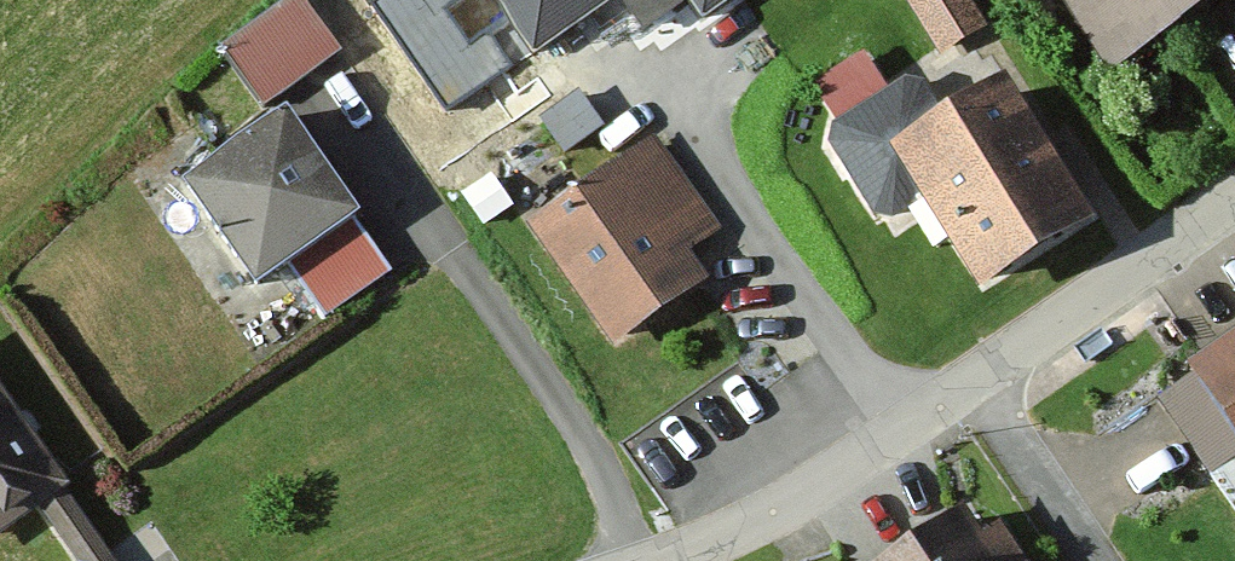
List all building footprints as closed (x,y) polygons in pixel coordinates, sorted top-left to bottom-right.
[(229,48),(275,109),(352,51),(313,0),(293,0),(229,48)] [(545,50),(615,0),(509,0),(545,50)] [(648,28),(687,0),(628,0),(648,28)] [(706,21),(735,0),(691,0),(706,21)] [(945,55),(991,26),(974,0),(909,0),(945,55)] [(1114,74),(1234,0),(1069,0),(1114,74)] [(818,67),(838,102),(890,72),(870,38),(818,67)] [(829,114),(885,206),(923,183),(895,137),(922,121),(894,75),(829,114)] [(1019,80),(910,148),(999,291),(1109,223),(1019,80)] [(300,111),(198,180),(269,285),(371,216),(300,111)] [(659,136),(532,221),(615,345),(742,260),(659,136)] [(1196,368),(1234,424),(1234,341),(1196,368)] [(74,488),(0,377),(0,537),(74,488)] [(891,560),(1002,560),(972,512),(891,560)] [(91,560),(117,560),(110,549),(91,560)]
